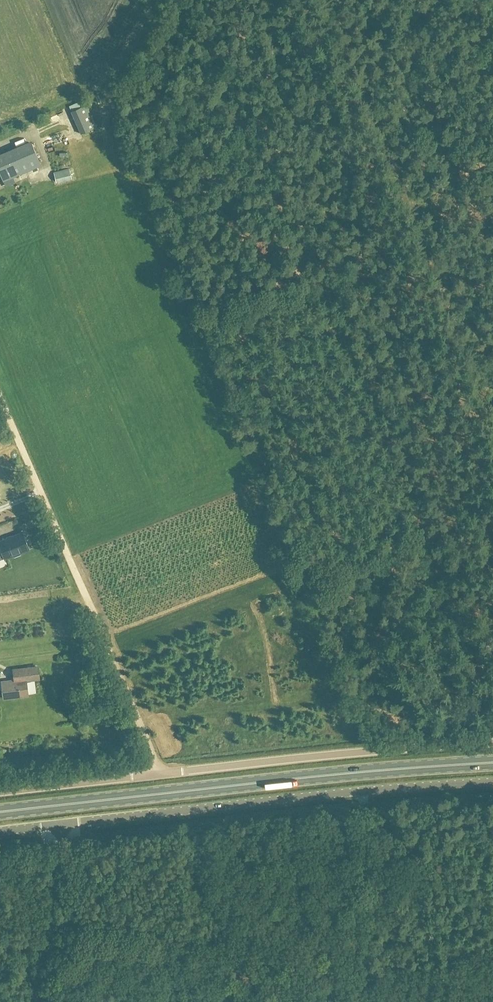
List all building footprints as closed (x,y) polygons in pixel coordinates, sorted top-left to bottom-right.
[(89,133),(88,131),(89,130),(90,132),(97,130),(87,105),(72,111),(81,134),(84,132),(85,135),(89,133)] [(72,114),(64,117),(67,124),(75,122),(72,114)] [(57,147),(63,143),(61,138),(54,141),(57,147)] [(40,165),(31,143),(0,156),(0,173),(3,180),(40,165)] [(56,182),(72,178),(69,168),(53,172),(56,182)] [(20,499),(27,497),(21,480),(14,483),(20,499)] [(1,549),(4,558),(5,558),(13,555),(14,556),(20,554),(20,553),(29,549),(23,532),(0,541),(0,550),(1,549)] [(51,541),(42,543),(43,552),(53,551),(51,541)] [(14,681),(1,682),(3,698),(28,695),(26,679),(38,677),(37,667),(13,670),(14,681)]
